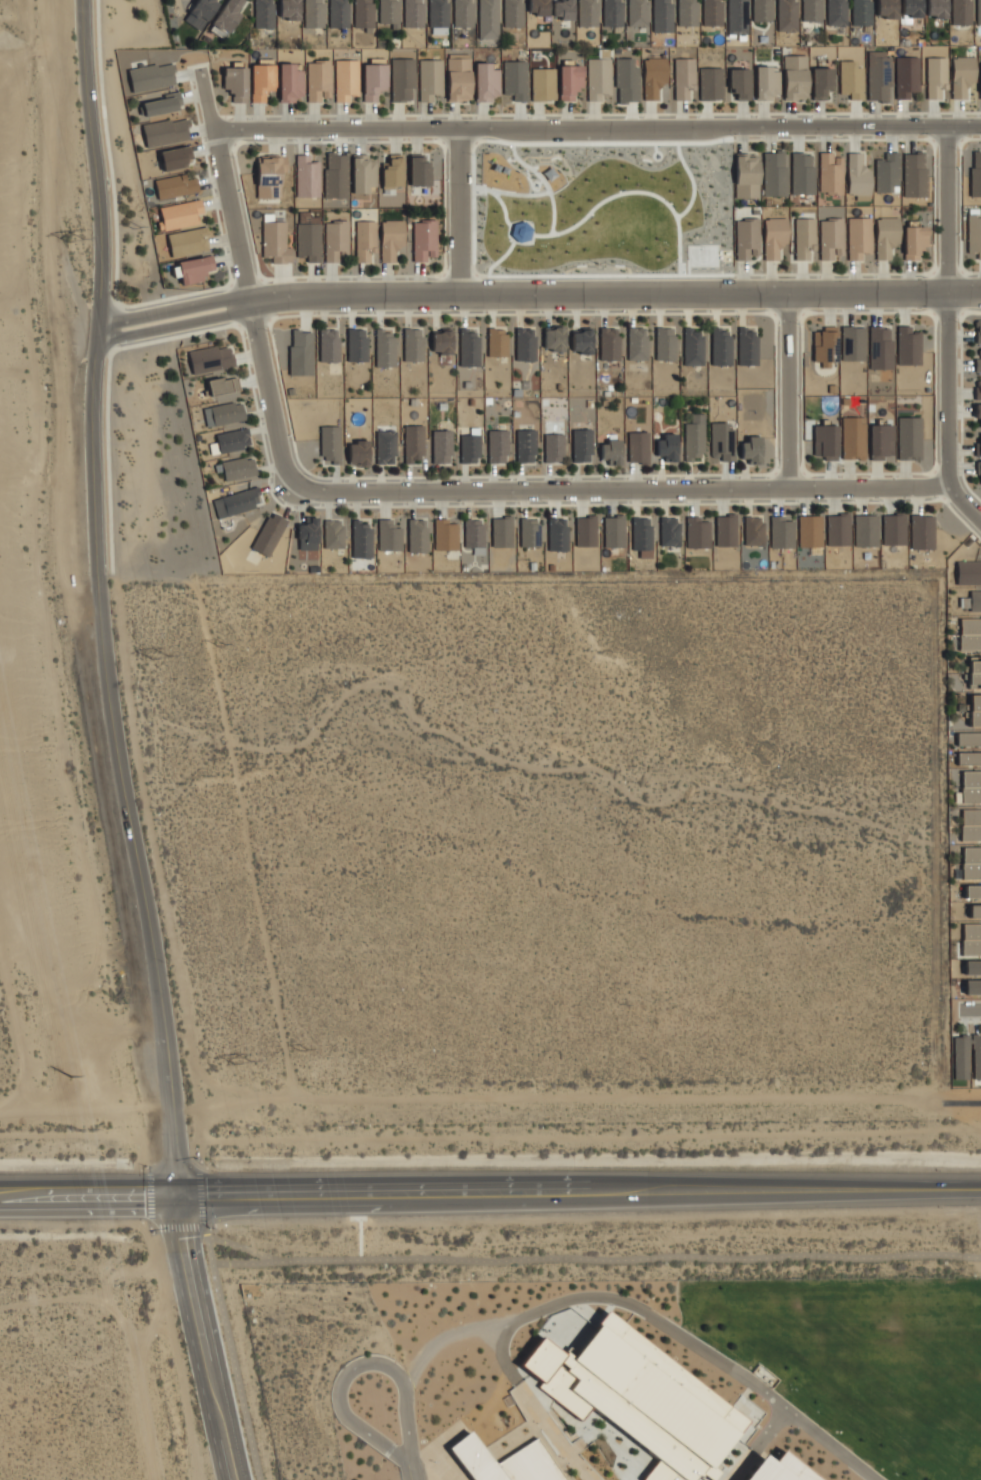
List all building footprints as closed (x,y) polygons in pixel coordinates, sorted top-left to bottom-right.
[(185,22),(202,30),(217,1),(215,0),(197,0),(185,22)] [(273,0),(254,0),(255,28),(274,28),(273,0)] [(300,0),(280,0),(279,19),(299,19),(300,0)] [(304,28),(324,28),(323,0),(304,0),(304,28)] [(348,28),(349,0),(330,0),(329,28),(348,28)] [(365,27),(365,32),(374,32),(373,0),(354,0),(354,28),(365,27)] [(379,23),(391,23),(391,30),(398,30),(398,0),(379,0),(379,23)] [(424,0),(403,0),(404,27),(424,27),(424,0)] [(448,0),(428,0),(429,27),(449,27),(448,0)] [(473,0),(454,0),(454,27),(474,27),(473,0)] [(499,38),(499,0),(479,0),(478,38),(499,38)] [(522,27),(521,0),(503,0),(504,27),(522,27)] [(528,15),(548,15),(548,0),(528,0),(528,15)] [(573,0),(564,0),(564,1),(553,0),(553,18),(573,19),(573,0)] [(578,27),(597,26),(597,0),(578,0),(578,27)] [(622,27),(623,0),(603,0),(602,26),(622,27)] [(627,26),(647,27),(647,0),(628,0),(627,26)] [(672,32),(672,0),(652,0),(653,32),(672,32)] [(677,26),(696,26),(697,0),(678,0),(677,26)] [(722,25),(721,0),(702,0),(702,26),(722,25)] [(728,34),(747,34),(747,0),(727,0),(728,34)] [(771,0),(752,0),(752,21),(771,22),(771,0)] [(777,31),(797,31),(797,0),(777,0),(777,31)] [(822,22),(822,0),(802,0),(802,21),(822,22)] [(827,26),(847,25),(846,0),(827,0),(827,26)] [(852,26),(870,25),(870,0),(852,0),(852,26)] [(896,0),(876,0),(877,18),(897,18),(896,0)] [(921,0),(901,0),(902,18),(922,18),(921,0)] [(947,0),(926,0),(927,18),(947,18),(947,0)] [(971,25),(971,0),(952,0),(951,25),(971,25)] [(866,53),(868,101),(890,101),(889,52),(866,53)] [(806,55),(783,56),(784,99),(807,99),(806,55)] [(895,57),(896,99),(909,99),(909,92),(919,92),(918,56),(895,57)] [(926,99),(940,99),(941,89),(946,89),(947,57),(927,57),(926,99)] [(952,99),(967,99),(967,84),(975,84),(974,57),(951,57),(952,99)] [(415,88),(415,58),(391,59),(391,100),(412,100),(411,88),(415,88)] [(471,101),(470,58),(447,58),(448,101),(471,101)] [(587,101),(601,101),(601,93),(610,93),(611,58),(587,58),(587,101)] [(616,58),(616,102),(639,102),(639,66),(634,66),(634,58),(616,58)] [(658,100),(658,85),(666,85),(667,58),(644,58),(643,100),(658,100)] [(674,100),(689,100),(689,89),(694,89),(695,58),(675,58),(674,100)] [(420,102),(434,101),(433,95),(443,94),(442,59),(419,60),(420,102)] [(358,94),(359,60),(335,60),(335,102),(349,102),(349,94),(358,94)] [(330,97),(331,61),(308,61),(307,102),(322,102),(322,97),(330,97)] [(527,61),(504,61),(503,94),(512,94),(512,101),(526,101),(527,61)] [(839,94),(849,94),(849,99),(863,99),(863,67),(856,67),(856,61),(839,61),(839,94)] [(128,71),(133,92),(176,83),(171,62),(128,71)] [(280,103),(303,102),(302,70),(295,70),(295,63),(279,64),(280,103)] [(499,69),(491,69),(491,63),(476,63),(475,99),(499,99),(499,69)] [(247,102),(246,64),(232,64),(232,67),(223,67),(224,91),(232,91),(232,103),(247,102)] [(275,90),(274,64),(250,65),(252,102),(266,102),(266,91),(275,90)] [(362,64),(364,102),(378,102),(378,91),(387,90),(386,64),(362,64)] [(559,65),(560,101),(575,101),(575,87),(583,87),(582,65),(559,65)] [(755,98),(779,98),(778,72),(771,72),(771,66),(755,66),(755,98)] [(722,67),(699,68),(700,100),(723,100),(722,67)] [(554,68),(531,69),(532,101),(555,100),(554,68)] [(749,68),(729,69),(729,91),(735,91),(736,100),(750,100),(749,68)] [(833,91),(833,68),(811,68),(812,100),(826,99),(825,91),(833,91)] [(145,116),(182,109),(179,91),(163,94),(164,98),(142,102),(145,116)] [(142,125),(146,147),(189,140),(186,118),(142,125)] [(159,151),(164,170),(194,163),(189,145),(159,151)] [(875,159),(875,192),(898,192),(899,152),(885,151),(884,159),(875,159)] [(814,194),(814,152),(791,153),(791,195),(814,194)] [(819,193),(843,193),(843,157),(832,157),(832,152),(819,152),(819,193)] [(980,196),(980,152),(971,152),(971,196),(980,196)] [(325,198),(348,198),(348,153),(325,153),(325,198)] [(759,198),(758,153),(735,153),(736,198),(759,198)] [(763,196),(786,196),(785,153),(763,153),(763,196)] [(847,194),(870,195),(871,167),(862,167),(862,153),(848,153),(847,194)] [(903,153),(903,197),(925,197),(926,154),(903,153)] [(296,154),(296,197),(320,197),(320,161),(312,161),(312,154),(296,154)] [(376,159),(368,159),(368,154),(352,154),(353,193),(369,193),(369,187),(376,187),(376,159)] [(402,187),(403,155),(389,154),(389,165),(382,165),(382,187),(402,187)] [(410,186),(429,186),(430,154),(410,154),(410,186)] [(258,198),(280,198),(279,173),(286,173),(286,155),(257,156),(258,198)] [(199,191),(196,177),(186,179),(185,173),(154,179),(158,199),(199,191)] [(158,206),(161,229),(199,224),(197,214),(203,213),(201,200),(158,206)] [(979,217),(979,211),(967,211),(968,253),(976,253),(977,259),(980,259),(980,217),(979,217)] [(871,252),(871,217),(847,217),(848,260),(862,260),(862,252),(871,252)] [(899,218),(876,217),(875,259),(891,260),(891,245),(899,245),(899,218)] [(764,260),(779,260),(779,245),(786,245),(787,219),(764,218),(764,260)] [(795,260),(813,260),(813,218),(795,218),(795,260)] [(735,219),(736,260),(750,260),(750,255),(759,255),(759,219),(735,219)] [(843,255),(843,219),(820,219),(820,260),(834,260),(834,255),(843,255)] [(376,252),(376,220),(355,221),(356,263),(371,262),(370,252),(376,252)] [(404,220),(381,220),(380,262),(395,262),(395,248),(404,248),(404,220)] [(437,220),(414,220),(413,262),(427,262),(427,257),(436,257),(437,220)] [(262,221),(263,257),(272,257),(272,263),(292,262),(292,247),(286,247),(286,221),(262,221)] [(348,222),(325,222),(325,262),(339,262),(339,255),(348,255),(348,222)] [(296,223),(296,257),(305,256),(305,262),(320,262),(320,223),(296,223)] [(903,227),(904,260),(919,260),(918,247),(927,247),(927,226),(903,227)] [(172,257),(209,249),(205,227),(167,234),(172,257)] [(178,261),(182,285),(205,280),(204,272),(215,270),(212,255),(178,261)] [(543,350),(563,351),(564,326),(544,325),(543,350)] [(813,361),(821,361),(821,365),(837,365),(836,326),(822,326),(822,331),(813,331),(813,361)] [(865,360),(864,326),(841,327),(841,361),(865,360)] [(869,369),(893,369),(892,340),(888,340),(888,326),(869,327),(869,369)] [(921,365),(920,333),(910,333),(910,326),(897,326),(897,365),(921,365)] [(313,327),(286,327),(287,375),(316,374),(313,327)] [(591,327),(581,328),(581,332),(571,332),(572,353),(592,352),(591,327)] [(600,361),(619,360),(618,327),(599,327),(600,361)] [(628,360),(647,360),(647,327),(627,327),(628,360)] [(656,327),(655,360),(674,360),(675,327),(656,327)] [(738,365),(757,364),(757,327),(738,327),(738,365)] [(337,362),(318,362),(319,328),(337,329),(337,362)] [(376,367),(395,366),(394,328),(375,329),(376,367)] [(423,361),(422,328),(403,328),(404,361),(423,361)] [(432,354),(452,353),(451,328),(431,328),(432,354)] [(488,356),(507,356),(507,328),(487,328),(488,356)] [(516,361),(535,361),(535,328),(515,328),(516,361)] [(712,365),(731,365),(731,328),(711,329),(712,365)] [(348,362),(367,361),(367,329),(347,329),(348,362)] [(460,367),(479,366),(478,329),(459,330),(460,367)] [(192,373),(234,367),(231,345),(189,351),(192,373)] [(207,381),(210,395),(239,390),(236,376),(207,381)] [(241,400),(209,408),(214,426),(246,418),(241,400)] [(704,413),(690,413),(691,423),(683,423),(684,461),(693,461),(693,455),(704,455),(704,413)] [(842,417),(841,459),(864,459),(865,417),(842,417)] [(921,417),(897,417),(898,460),(921,460),(921,417)] [(734,460),(734,428),(726,429),(726,422),(710,422),(711,460),(734,460)] [(343,423),(339,472),(315,471),(318,425),(343,423)] [(892,424),(869,425),(870,460),(884,460),(884,455),(893,455),(892,424)] [(405,463),(414,463),(414,460),(424,459),(423,425),(404,425),(405,463)] [(813,456),(823,456),(823,460),(837,460),(837,425),(814,425),(813,456)] [(461,463),(480,462),(479,428),(470,428),(471,434),(460,435),(461,463)] [(572,429),(572,462),(592,461),(591,428),(572,429)] [(218,452),(250,448),(248,429),(216,433),(218,452)] [(488,430),(488,463),(508,462),(507,429),(488,430)] [(535,429),(515,430),(517,463),(536,462),(535,429)] [(377,464),(396,463),(395,430),(376,430),(377,464)] [(451,430),(432,430),(433,463),(452,463),(451,430)] [(648,432),(628,432),(627,462),(648,463),(648,432)] [(564,433),(544,434),(544,462),(564,461),(564,433)] [(657,456),(666,455),(666,462),(676,461),(676,435),(656,436),(657,456)] [(741,458),(750,458),(750,463),(760,463),(760,438),(740,438),(741,458)] [(368,441),(348,442),(349,466),(369,466),(368,441)] [(600,441),(600,458),(608,458),(608,465),(621,465),(620,441),(600,441)] [(224,481),(257,475),(253,456),(221,462),(224,481)] [(218,518),(263,504),(257,486),(212,500),(218,518)] [(287,520),(270,511),(251,548),(269,557),(287,520)] [(827,514),(826,545),(849,546),(850,514),(827,514)] [(906,545),(905,514),(882,515),(883,545),(906,545)] [(737,546),(736,515),(715,516),(716,547),(737,546)] [(822,515),(798,515),(798,547),(822,547),(822,515)] [(878,515),(854,515),(854,547),(878,546),(878,515)] [(910,549),(934,549),(934,515),(910,515),(910,549)] [(604,547),(625,547),(624,516),(604,517),(604,547)] [(744,545),(762,545),(763,517),(744,516),(744,545)] [(794,548),(794,520),(784,520),(784,516),(770,516),(770,548),(794,548)] [(298,549),(317,550),(318,517),(309,517),(309,523),(299,523),(298,549)] [(575,518),(575,547),(596,546),(596,517),(575,518)] [(640,550),(640,557),(651,558),(651,517),(632,517),(632,550),(640,550)] [(680,517),(660,517),(660,546),(679,546),(680,517)] [(686,548),(710,548),(710,521),(700,521),(700,517),(686,517),(686,548)] [(435,550),(458,550),(458,523),(448,523),(448,518),(434,519),(435,550)] [(492,518),(491,547),(512,547),(512,519),(492,518)] [(520,546),(539,547),(540,519),(521,518),(520,546)] [(548,551),(567,551),(567,518),(548,518),(548,551)] [(378,550),(400,550),(400,519),(378,519),(378,550)] [(408,552),(427,552),(428,519),(409,519),(408,552)] [(464,547),(483,547),(483,519),(464,519),(464,547)] [(324,548),(343,548),(344,520),(324,520),(324,548)] [(372,523),(352,522),(352,558),(372,558),(372,523)] [(980,584),(980,562),(957,563),(957,585),(980,584)] [(970,591),(970,611),(980,611),(980,591),(970,591)] [(980,650),(980,619),(959,619),(960,650),(980,650)] [(978,684),(978,686),(980,686),(980,660),(968,660),(969,684),(978,684)] [(969,696),(970,724),(980,724),(980,696),(969,696)] [(957,745),(980,745),(980,733),(957,733),(957,745)] [(957,765),(980,764),(980,752),(957,752),(957,765)] [(962,803),(980,802),(980,771),(961,771),(962,803)] [(961,810),(962,840),(980,840),(980,810),(961,810)] [(962,878),(980,878),(980,847),(962,848),(962,878)] [(965,899),(980,899),(980,885),(964,885),(965,899)] [(980,916),(980,904),(969,904),(969,916),(980,916)] [(980,955),(980,923),(962,924),(963,955),(980,955)] [(980,975),(980,961),(964,961),(965,975),(980,975)] [(965,994),(980,993),(980,980),(964,980),(965,994)] [(972,1034),(973,1079),(980,1079),(980,1034),(972,1034)] [(968,1079),(968,1035),(953,1035),(954,1079),(968,1079)] [(745,1418),(695,1479),(643,1479),(661,1458),(607,1409),(599,1415),(590,1407),(578,1421),(550,1395),(556,1387),(519,1365),(542,1335),(565,1353),(557,1364),(564,1371),(573,1357),(609,1314),(745,1418)] [(734,1436),(743,1443),(755,1428),(745,1421),(734,1436)] [(538,1437),(498,1463),(471,1430),(450,1447),(476,1479),(569,1479),(538,1437)] [(787,1447),(829,1479),(737,1479),(762,1448),(776,1459),(787,1447)]
